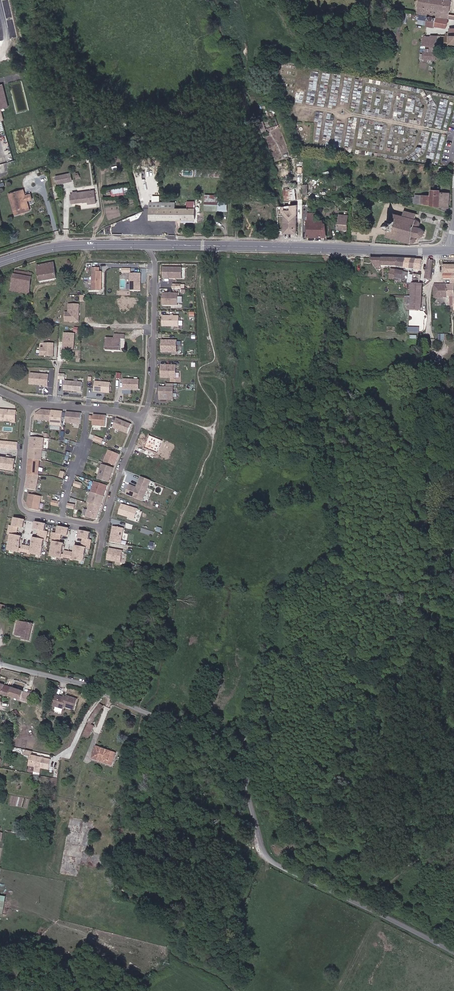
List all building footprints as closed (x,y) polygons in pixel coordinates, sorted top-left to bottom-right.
[(420,15),(419,23),(427,25),(429,17),(429,16),(453,20),(453,16),(449,15),(451,0),(448,0),(438,0),(437,9),(431,8),(432,0),(420,0),(418,14),(421,14),(420,15)] [(427,25),(446,28),(447,20),(429,17),(427,25)] [(453,45),(453,36),(450,36),(445,36),(445,45),(453,45)] [(423,59),(436,60),(436,58),(436,53),(423,52),(423,59)] [(57,177),(58,184),(69,182),(68,174),(57,177)] [(284,190),(285,200),(296,199),(296,188),(284,190)] [(409,203),(430,205),(439,207),(449,208),(450,193),(440,193),(440,191),(431,190),(431,196),(415,195),(415,197),(413,197),(413,198),(410,198),(409,203)] [(22,197),(20,191),(9,194),(16,214),(30,210),(27,200),(32,199),(31,194),(25,196),(22,197)] [(77,193),(77,195),(71,196),(72,203),(89,201),(89,203),(97,202),(95,191),(77,193)] [(176,202),(151,202),(151,220),(194,220),(195,209),(188,209),(176,209),(176,202)] [(206,202),(205,210),(218,211),(218,203),(206,202)] [(228,202),(218,202),(218,203),(218,211),(227,211),(228,202)] [(297,204),(285,206),(285,224),(285,231),(290,231),(290,232),(297,233),(297,204)] [(344,211),(339,210),(338,229),(347,230),(348,215),(344,214),(344,211)] [(403,216),(392,213),(391,220),(388,220),(386,229),(388,230),(387,237),(409,243),(413,244),(415,243),(416,242),(417,240),(416,237),(420,238),(422,237),(424,236),(425,234),(425,232),(424,230),(422,228),(419,227),(420,226),(420,224),(420,222),(419,221),(418,220),(419,214),(405,211),(403,216)] [(316,221),(316,217),(316,213),(308,213),(307,237),(325,237),(324,224),(322,220),(316,221)] [(382,259),(371,258),(377,269),(381,269),(381,266),(382,259)] [(406,259),(398,259),(397,266),(405,268),(406,259)] [(433,260),(428,260),(425,276),(425,278),(430,279),(431,276),(432,268),(433,260)] [(57,279),(54,263),(37,266),(39,282),(57,279)] [(444,265),(444,278),(453,279),(453,265),(444,265)] [(182,268),(164,267),(164,278),(182,278),(182,268)] [(93,290),(102,290),(102,272),(100,272),(100,268),(93,268),(93,290)] [(384,269),(383,276),(390,278),(390,281),(395,281),(395,278),(397,270),(392,269),(384,269)] [(397,270),(395,278),(403,279),(403,276),(403,275),(404,272),(397,270)] [(29,294),(32,274),(15,271),(12,288),(10,287),(9,290),(29,294)] [(141,273),(131,273),(131,291),(141,291),(141,273)] [(413,283),(420,284),(421,276),(414,275),(414,277),(413,283)] [(413,283),(412,296),(422,296),(422,290),(422,284),(420,284),(413,283)] [(448,297),(448,285),(435,285),(435,298),(444,298),(450,298),(450,297),(448,297)] [(178,294),(164,293),(164,305),(178,305),(178,294)] [(412,296),(411,309),(421,310),(422,296),(412,296)] [(79,322),(80,305),(69,305),(69,313),(65,312),(65,317),(69,317),(69,322),(79,322)] [(180,317),(163,316),(163,327),(180,327),(180,317)] [(75,334),(64,333),(63,351),(74,351),(75,334)] [(117,351),(117,352),(122,353),(123,341),(127,341),(127,337),(116,337),(116,340),(108,340),(107,352),(112,352),(113,351),(117,351)] [(177,341),(162,341),(162,353),(177,353),(177,341)] [(53,356),(54,343),(44,344),(44,348),(40,348),(40,356),(53,356)] [(177,365),(162,365),(163,378),(177,378),(177,365)] [(48,388),(49,375),(31,373),(30,384),(37,385),(38,384),(39,384),(39,385),(44,386),(44,387),(48,388)] [(139,380),(124,379),(124,390),(139,390),(139,380)] [(82,382),(65,381),(64,390),(81,392),(82,382)] [(110,393),(111,383),(96,382),(95,392),(110,393)] [(175,384),(168,384),(168,388),(161,387),(160,400),(175,400),(175,384)] [(16,423),(17,411),(0,410),(0,421),(11,422),(11,423),(16,423)] [(52,411),(41,410),(36,414),(35,420),(51,421),(52,411)] [(63,412),(52,411),(51,421),(50,425),(61,426),(63,412)] [(82,414),(67,412),(66,423),(81,424),(82,414)] [(107,416),(94,415),(93,425),(106,427),(107,416)] [(132,424),(117,418),(113,428),(128,434),(132,424)] [(43,450),(44,438),(30,437),(29,449),(42,450),(43,450)] [(18,443),(0,441),(0,448),(17,450),(18,443)] [(42,450),(29,449),(29,460),(40,461),(41,461),(42,450)] [(119,455),(109,450),(105,462),(115,466),(119,455)] [(15,461),(14,461),(15,457),(7,456),(7,458),(0,457),(0,469),(13,471),(15,461)] [(38,476),(40,461),(29,460),(27,475),(38,476)] [(114,468),(102,465),(97,479),(109,483),(114,468)] [(36,491),(39,476),(38,476),(27,475),(27,480),(25,489),(36,491)] [(151,481),(141,477),(137,488),(130,485),(126,495),(143,502),(151,481)] [(104,497),(107,486),(95,482),(91,493),(104,497)] [(101,508),(105,497),(104,497),(91,493),(88,503),(90,504),(101,508)] [(42,497),(29,495),(27,505),(30,510),(39,511),(42,497)] [(101,508),(90,504),(87,517),(96,520),(98,519),(101,508)] [(138,510),(123,505),(119,515),(135,520),(138,510)] [(20,549),(22,537),(17,536),(18,528),(24,529),(26,521),(15,519),(13,526),(10,526),(8,535),(11,535),(8,551),(19,553),(31,555),(31,554),(41,556),(44,541),(46,541),(48,532),(45,532),(47,525),(36,523),(34,530),(40,531),(38,539),(34,539),(31,552),(29,551),(30,547),(22,546),(21,550),(20,549)] [(91,534),(80,532),(78,538),(83,539),(81,548),(75,546),(73,558),(72,557),(72,553),(65,552),(64,556),(62,555),(64,544),(60,544),(61,535),(68,537),(70,530),(59,527),(57,534),(53,533),(51,542),(53,543),(51,557),(61,559),(61,558),(73,561),(73,560),(84,562),(86,549),(90,550),(92,541),(89,540),(91,534)] [(114,527),(111,543),(121,545),(124,529),(114,527)] [(123,552),(110,549),(108,557),(122,560),(123,552)] [(29,641),(33,624),(18,620),(14,635),(23,637),(22,640),(29,641)] [(18,690),(16,699),(28,703),(32,692),(25,690),(25,688),(24,688),(13,685),(13,687),(12,688),(18,690)] [(3,695),(10,697),(12,688),(5,686),(3,695)] [(10,697),(16,699),(18,690),(12,688),(10,697)] [(56,696),(53,706),(63,710),(64,707),(74,710),(78,700),(67,696),(67,698),(66,699),(64,698),(56,696)] [(86,729),(92,732),(95,727),(91,725),(103,707),(100,705),(87,723),(89,724),(86,729)] [(2,722),(0,729),(0,730),(6,732),(6,730),(10,731),(11,728),(12,728),(13,725),(2,722)] [(116,754),(96,746),(92,758),(111,765),(116,754)] [(49,770),(52,759),(32,755),(33,752),(27,750),(26,755),(32,757),(30,766),(36,767),(43,768),(49,770)] [(70,818),(59,873),(78,877),(83,853),(84,846),(89,847),(94,848),(98,826),(93,825),(94,822),(70,818)]
